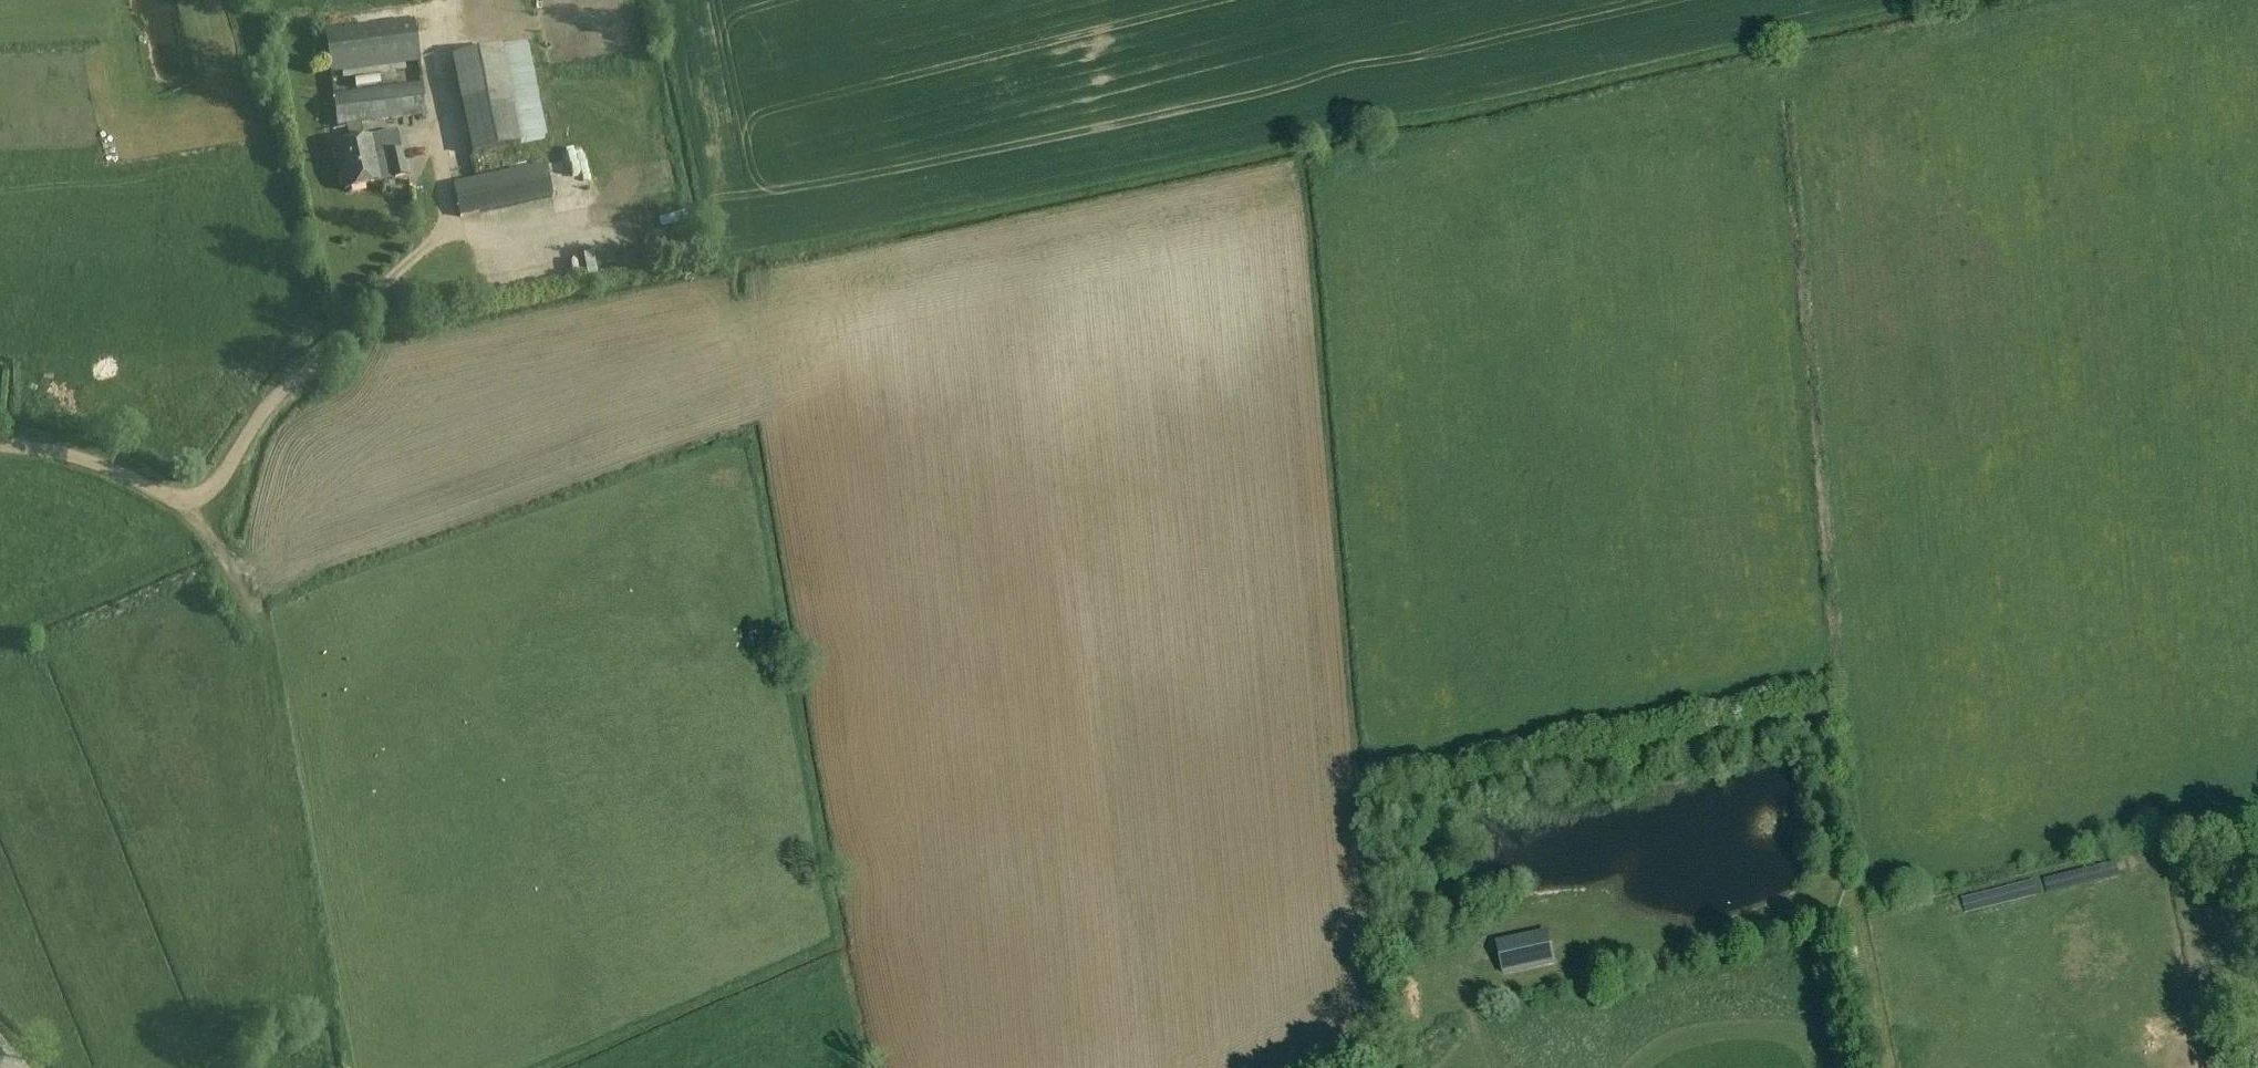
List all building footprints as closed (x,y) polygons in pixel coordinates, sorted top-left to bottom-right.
[(326,31),(331,73),(420,62),(415,20),(326,31)] [(526,44),(453,58),(472,155),(545,140),(526,44)] [(423,84),(334,96),(338,128),(346,127),(362,125),(428,116),(423,84)] [(346,127),(350,142),(335,146),(346,191),(407,176),(397,131),(365,139),(362,125),(346,127)] [(546,164),(455,184),(462,219),(554,199),(546,164)] [(568,203),(570,215),(593,211),(591,199),(568,203)] [(1504,972),(1553,961),(1547,931),(1497,942),(1504,972)]
